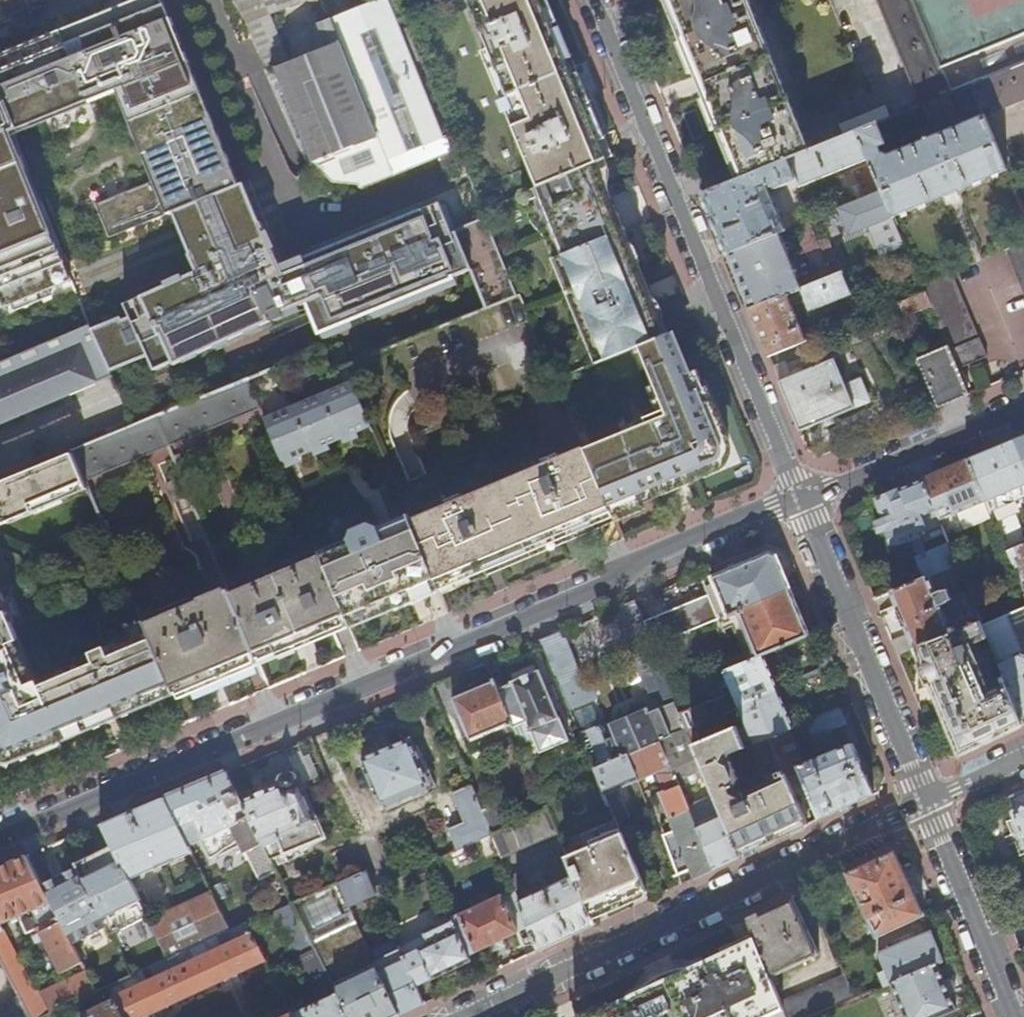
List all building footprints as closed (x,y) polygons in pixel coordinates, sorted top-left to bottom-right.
[(109,369),(148,352),(154,367),(306,305),(307,308),(317,304),(316,300),(356,284),(368,313),(502,257),(483,210),(454,223),(443,197),(438,199),(437,196),(281,266),(244,183),(240,184),(232,162),(229,154),(228,155),(190,63),(191,62),(190,60),(189,61),(172,17),(170,18),(162,0),(96,0),(0,39),(0,83),(15,121),(87,93),(87,94),(115,83),(151,175),(92,198),(106,232),(175,205),(195,250),(193,250),(201,267),(191,271),(188,263),(176,268),(180,277),(170,281),(167,275),(142,286),(145,292),(127,300),(132,309),(91,327),(109,369)] [(299,0),(233,0),(239,9),(266,68),(277,64),(271,48),(282,44),(270,15),(300,3),(299,0)] [(332,20),(378,138),(312,164),(318,167),(330,179),(358,183),(361,189),(452,152),(389,0),(380,0),(332,20)] [(469,2),(488,49),(482,52),(538,188),(606,161),(607,161),(597,137),(571,75),(551,26),(540,0),(474,0),(469,2)] [(951,92),(913,0),(670,0),(690,48),(724,131),(742,177),(858,130),(875,123),(877,122),(922,104),(951,92)] [(951,92),(971,84),(1023,63),(1023,0),(913,0),(951,92)] [(314,27),(311,30),(319,52),(268,72),(310,162),(312,164),(378,138),(332,20),(314,27)] [(971,84),(979,104),(991,100),(995,109),(1023,98),(1023,63),(971,84)] [(5,304),(77,275),(15,121),(0,83),(0,292),(5,304)] [(957,108),(951,92),(922,104),(928,119),(957,108)] [(875,123),(858,130),(870,158),(872,164),(883,190),(894,217),(1006,170),(984,116),(889,155),(882,153),(880,146),(886,144),(877,122),(875,123)] [(798,187),(870,158),(858,130),(742,177),(701,194),(715,227),(726,253),(779,232),(785,230),(779,214),(783,212),(784,208),(777,188),(795,181),(798,187)] [(610,168),(606,161),(538,188),(523,194),(532,218),(542,213),(547,225),(551,223),(578,287),(569,291),(584,329),(594,325),(608,359),(637,347),(668,334),(662,320),(652,296),(649,297),(642,281),(627,245),(611,204),(603,186),(608,184),(610,168)] [(852,186),(858,200),(883,190),(872,164),(854,171),(859,183),(852,186)] [(899,228),(894,217),(883,190),(858,200),(840,207),(850,233),(882,220),(887,232),(899,228)] [(824,214),(810,219),(815,233),(829,228),(824,214)] [(810,219),(798,224),(804,238),(802,243),(806,251),(820,245),(815,233),(810,219)] [(802,287),(779,232),(726,253),(738,283),(749,309),(802,287)] [(1004,249),(1023,296),(1023,241),(1004,249)] [(842,271),(802,287),(749,309),(758,332),(768,355),(806,340),(790,301),(802,296),(808,310),(851,293),(842,271)] [(945,339),(957,369),(988,356),(952,272),(922,284),(925,292),(931,305),(945,339)] [(904,316),(931,305),(925,292),(898,302),(904,316)] [(111,376),(88,325),(0,362),(0,422),(111,376)] [(685,375),(668,334),(637,347),(665,415),(646,423),(650,434),(640,438),(636,428),(585,449),(610,508),(661,486),(659,483),(682,473),(683,477),(713,465),(710,458),(712,457),(717,445),(716,443),(723,440),(716,414),(714,406),(698,370),(685,375)] [(968,395),(957,369),(945,339),(927,346),(930,352),(917,357),(937,407),(968,395)] [(791,376),(779,381),(789,407),(799,431),(854,407),(854,406),(845,385),(833,358),(804,370),(802,365),(789,371),(791,376)] [(264,423),(281,464),(299,456),(296,450),(309,444),(312,451),(329,444),(325,437),(338,432),(341,439),(357,432),(354,425),(369,419),(347,365),(338,369),(344,383),(341,385),(339,393),(337,393),(326,397),(324,392),(312,397),(309,405),(297,410),(295,404),(278,411),(280,417),(264,423)] [(205,396),(156,417),(167,445),(258,408),(246,379),(205,396)] [(859,379),(845,385),(854,406),(867,401),(859,379)] [(85,479),(167,445),(156,417),(134,426),(74,452),(85,479)] [(1014,440),(1023,463),(1023,436),(1014,440)] [(968,459),(986,501),(1023,485),(1023,463),(1014,440),(991,450),(968,459)] [(585,529),(614,517),(610,508),(585,449),(585,448),(562,458),(559,453),(543,459),(545,464),(465,497),(463,492),(447,499),(449,504),(411,519),(435,578),(440,590),(471,577),(585,529)] [(3,517),(6,524),(34,513),(31,505),(86,482),(85,479),(74,452),(0,482),(0,518),(3,517)] [(437,477),(445,498),(500,478),(492,457),(437,477)] [(942,470),(923,478),(940,520),(986,501),(968,459),(942,470)] [(181,477),(165,483),(173,501),(188,495),(181,477)] [(906,485),(899,488),(917,533),(927,529),(941,523),(940,520),(923,478),(906,485)] [(89,490),(86,482),(31,505),(34,513),(89,490)] [(919,537),(917,533),(899,488),(889,492),(878,497),(887,517),(876,521),(877,523),(876,524),(877,527),(878,530),(879,530),(880,532),(885,531),(892,549),(909,541),(919,537)] [(424,583),(435,578),(411,519),(409,514),(380,527),(379,524),(374,522),(351,532),(348,537),(349,540),(319,552),(320,554),(344,615),(355,610),(363,614),(371,610),(404,596),(406,596),(398,579),(410,573),(416,586),(424,583)] [(909,541),(916,557),(935,548),(927,529),(917,533),(919,537),(909,541)] [(916,557),(926,577),(958,564),(948,542),(935,548),(916,557)] [(1006,552),(1019,582),(1023,594),(1023,544),(1006,552)] [(346,621),(344,615),(320,554),(228,592),(256,659),(299,641),(346,621)] [(704,583),(720,622),(790,592),(776,558),(770,556),(704,583)] [(898,654),(916,647),(981,620),(973,602),(958,564),(926,577),(892,591),(904,619),(910,632),(892,640),(898,654)] [(408,604),(440,590),(435,578),(424,583),(416,586),(410,573),(398,579),(406,596),(404,596),(408,604)] [(1019,582),(973,602),(981,620),(988,638),(999,662),(1020,653),(1023,655),(1023,594),(1019,582)] [(209,679),(256,659),(228,592),(227,589),(144,624),(168,684),(173,695),(209,679)] [(730,622),(747,663),(764,656),(809,637),(790,592),(720,622),(722,625),(730,622)] [(11,758),(13,762),(35,753),(32,745),(87,722),(90,729),(132,712),(128,701),(168,684),(144,624),(143,621),(127,628),(130,636),(77,659),(78,664),(30,684),(13,644),(20,641),(0,593),(0,753),(11,758)] [(661,701),(674,729),(676,735),(687,730),(681,714),(634,601),(615,609),(630,645),(625,647),(646,696),(661,701)] [(1023,725),(1023,723),(1006,679),(990,686),(972,644),(988,638),(981,620),(916,647),(936,695),(961,754),(993,739),(1023,725)] [(542,640),(556,673),(575,666),(561,632),(542,640)] [(1006,679),(1023,723),(1023,655),(1020,653),(999,662),(1006,679)] [(795,729),(764,656),(747,663),(715,676),(717,680),(727,676),(753,739),(743,744),(745,749),(749,747),(772,738),(789,779),(801,774),(820,821),(874,796),(854,745),(805,764),(791,730),(795,729)] [(512,685),(498,691),(512,724),(513,728),(524,724),(527,731),(529,730),(530,732),(531,732),(541,753),(569,742),(540,671),(538,672),(535,666),(524,671),(512,675),(514,682),(511,683),(512,685)] [(468,736),(470,740),(512,724),(498,691),(494,682),(463,695),(453,699),(461,718),(468,736)] [(173,695),(168,684),(128,701),(132,712),(173,695)] [(705,704),(681,714),(687,730),(694,746),(718,737),(705,704)] [(814,736),(845,724),(840,709),(808,723),(814,736)] [(593,763),(596,771),(627,757),(658,743),(676,735),(674,729),(667,732),(657,710),(610,729),(613,735),(608,737),(605,732),(598,728),(581,735),(593,763)] [(463,738),(468,736),(461,718),(456,720),(463,738)] [(35,753),(90,729),(87,722),(32,745),(35,753)] [(737,729),(718,737),(694,746),(707,778),(715,797),(741,858),(769,845),(809,826),(806,819),(797,798),(789,779),(772,738),(749,747),(765,785),(762,786),(760,783),(753,786),(754,790),(751,791),(754,798),(747,801),(744,794),(739,792),(738,789),(738,787),(740,780),(732,762),(728,760),(733,753),(745,749),(743,744),(737,729)] [(701,781),(707,778),(694,746),(687,730),(676,735),(658,743),(679,790),(701,781)] [(380,805),(430,785),(410,739),(381,751),(361,760),(380,805)] [(693,880),(714,871),(685,805),(679,790),(658,743),(627,757),(638,781),(656,774),(664,791),(657,795),(673,832),(663,836),(678,876),(689,871),(693,880)] [(615,791),(638,781),(627,757),(596,771),(616,818),(625,815),(615,791)] [(616,818),(596,771),(593,763),(537,787),(547,810),(557,835),(574,876),(590,916),(619,904),(646,893),(616,818)] [(195,785),(164,799),(179,828),(196,821),(203,837),(213,856),(241,842),(259,880),(276,871),(269,857),(238,795),(227,772),(195,785)] [(273,780),(238,795),(269,857),(322,837),(300,783),(295,785),(294,779),(290,776),(286,775),(282,778),(280,783),(278,778),(273,780)] [(701,781),(709,800),(715,797),(707,778),(701,781)] [(458,851),(491,836),(481,811),(471,787),(452,794),(464,823),(448,829),(458,851)] [(751,791),(744,794),(747,801),(754,798),(751,791)] [(1009,797),(1015,811),(1012,813),(1021,834),(1023,843),(1023,791),(1009,797)] [(803,796),(797,798),(806,819),(811,817),(803,796)] [(727,865),(741,858),(715,797),(709,800),(697,805),(695,800),(685,805),(714,871),(727,865)] [(102,825),(112,846),(129,879),(191,853),(187,845),(179,828),(164,799),(131,812),(102,825)] [(497,805),(481,811),(491,836),(507,828),(497,805)] [(491,836),(501,858),(557,835),(547,810),(507,828),(491,836)] [(187,845),(203,837),(196,821),(179,828),(187,845)] [(91,856),(75,863),(88,888),(93,900),(109,930),(116,927),(110,915),(139,901),(136,895),(133,888),(129,879),(112,846),(91,856)] [(375,890),(397,880),(384,850),(361,859),(366,871),(375,890)] [(40,851),(27,856),(40,884),(54,878),(40,851)] [(846,874),(876,939),(925,916),(908,881),(895,852),(846,874)] [(51,904),(40,884),(27,856),(0,868),(0,925),(51,904)] [(376,895),(375,890),(366,871),(337,884),(349,908),(376,895)] [(514,892),(524,888),(518,873),(508,877),(514,892)] [(594,926),(590,916),(574,876),(545,890),(542,884),(530,890),(532,896),(518,903),(529,928),(539,952),(564,940),(594,926)] [(73,896),(79,907),(93,900),(88,888),(73,896)] [(814,908),(822,904),(815,889),(807,893),(814,908)] [(211,893),(172,912),(176,921),(216,902),(211,893)] [(496,943),(529,928),(518,903),(517,898),(504,904),(500,896),(489,901),(487,895),(471,902),(474,908),(451,918),(452,922),(467,957),(496,943)] [(747,920),(755,939),(771,978),(820,957),(793,899),(773,908),(747,920)] [(111,934),(109,930),(93,900),(79,907),(58,918),(61,923),(79,959),(85,956),(82,949),(111,934)] [(150,922),(162,947),(169,960),(188,951),(206,942),(217,937),(231,931),(216,902),(176,921),(172,912),(150,922)] [(469,963),(467,957),(452,922),(424,934),(429,945),(402,957),(415,987),(444,974),(469,963)] [(82,964),(79,959),(61,923),(34,937),(38,944),(44,941),(62,974),(82,964)] [(217,937),(206,942),(210,951),(192,960),(188,951),(169,960),(138,974),(142,983),(123,991),(119,983),(108,988),(114,1000),(122,1016),(146,1016),(265,962),(246,923),(236,928),(240,937),(221,946),(217,937)] [(0,925),(0,958),(20,998),(30,1016),(40,1016),(51,1012),(40,991),(37,993),(5,930),(3,931),(0,925)] [(932,933),(879,955),(891,985),(938,966),(945,963),(935,940),(932,933)] [(586,1016),(773,1016),(784,1012),(781,1003),(771,978),(755,939),(698,965),(701,971),(635,1002),(632,995),(586,1016)] [(322,964),(310,940),(296,946),(300,955),(298,956),(321,1002),(292,1015),(293,1016),(349,1016),(322,964)] [(399,1015),(379,973),(366,945),(355,950),(361,963),(356,965),(354,961),(351,958),(345,957),(338,957),(322,964),(349,1016),(395,1016),(399,1015)] [(130,951),(121,955),(133,977),(138,974),(169,960),(162,947),(134,960),(130,951)] [(423,1006),(415,987),(402,957),(399,949),(391,953),(397,965),(379,973),(399,1015),(400,1016),(410,1011),(423,1006)] [(85,970),(86,971),(97,993),(108,988),(119,983),(133,977),(121,955),(120,952),(85,970)] [(938,966),(891,985),(905,1016),(944,1016),(957,1011),(949,992),(938,966)] [(86,971),(40,991),(51,1012),(75,1001),(76,1003),(97,993),(86,971)] [(781,1003),(784,1012),(786,1016),(813,1016),(856,1000),(845,975),(781,1003)] [(20,998),(0,1006),(0,1016),(30,1016),(20,998)] [(114,1000),(82,1015),(83,1016),(122,1016),(114,1000)]
